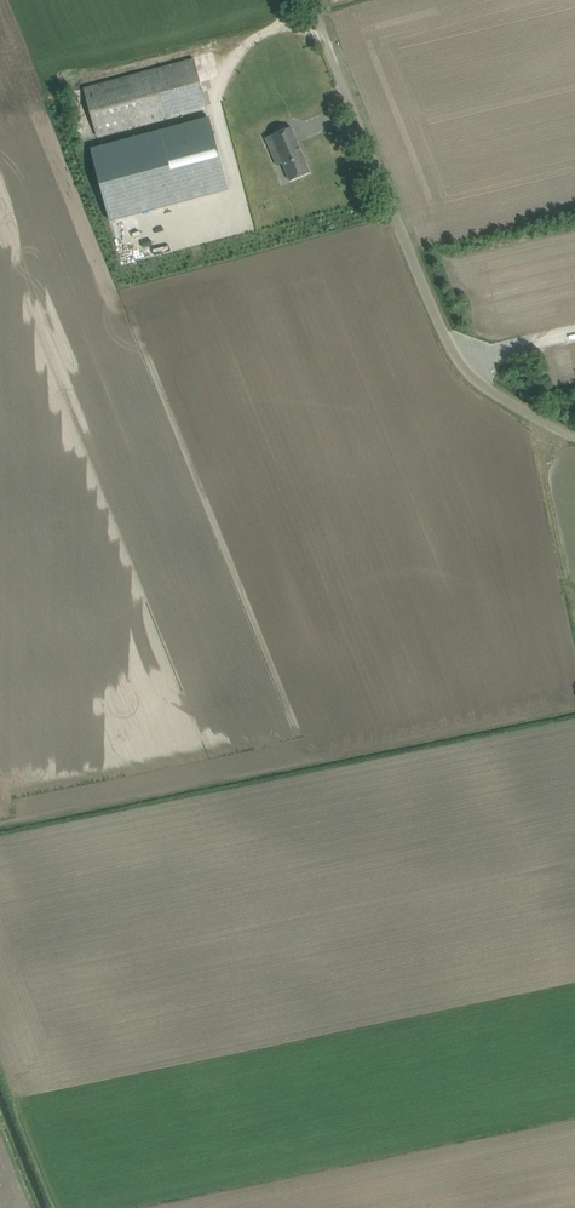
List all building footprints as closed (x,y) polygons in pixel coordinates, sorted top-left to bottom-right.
[(194,59),(84,88),(90,112),(78,115),(84,139),(96,135),(207,106),(194,59)] [(210,116),(91,148),(110,219),(229,187),(210,116)] [(277,150),(290,181),(310,173),(291,127),(265,138),(272,153),(277,150)]
